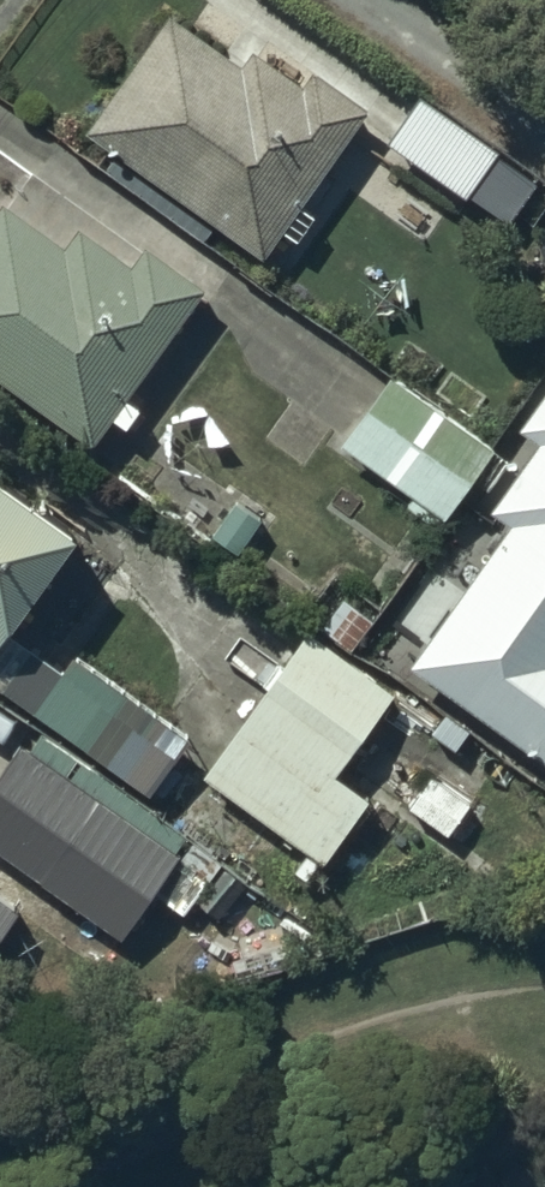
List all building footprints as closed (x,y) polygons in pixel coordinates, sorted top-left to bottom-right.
[(81,121),(264,248),(278,227),(297,240),(320,207),(303,195),(368,99),(310,59),(300,74),(247,38),(239,50),(165,0),(163,0),(81,121)] [(493,145),(464,186),(509,217),(538,175),(493,145)] [(92,436),(109,411),(125,423),(142,399),(126,388),(204,279),(140,234),(125,255),(75,220),(63,238),(0,192),(0,369),(92,436)] [(386,366),(337,433),(410,487),(401,498),(432,521),(490,443),(386,366)] [(515,419),(536,433),(488,504),(504,515),(455,588),(427,570),(394,620),(418,637),(403,659),(544,753),(544,374),(515,419)] [(73,517),(0,466),(0,621),(73,517)] [(306,617),(198,764),(320,858),(370,790),(333,763),(393,681),(306,617)] [(0,675),(0,685),(149,791),(179,748),(174,744),(188,725),(73,644),(61,661),(27,637),(0,675)] [(0,759),(0,848),(118,935),(152,886),(183,907),(220,855),(191,833),(180,848),(174,844),(185,828),(39,726),(27,744),(16,736),(0,759)] [(16,900),(0,889),(0,923),(16,900)]
